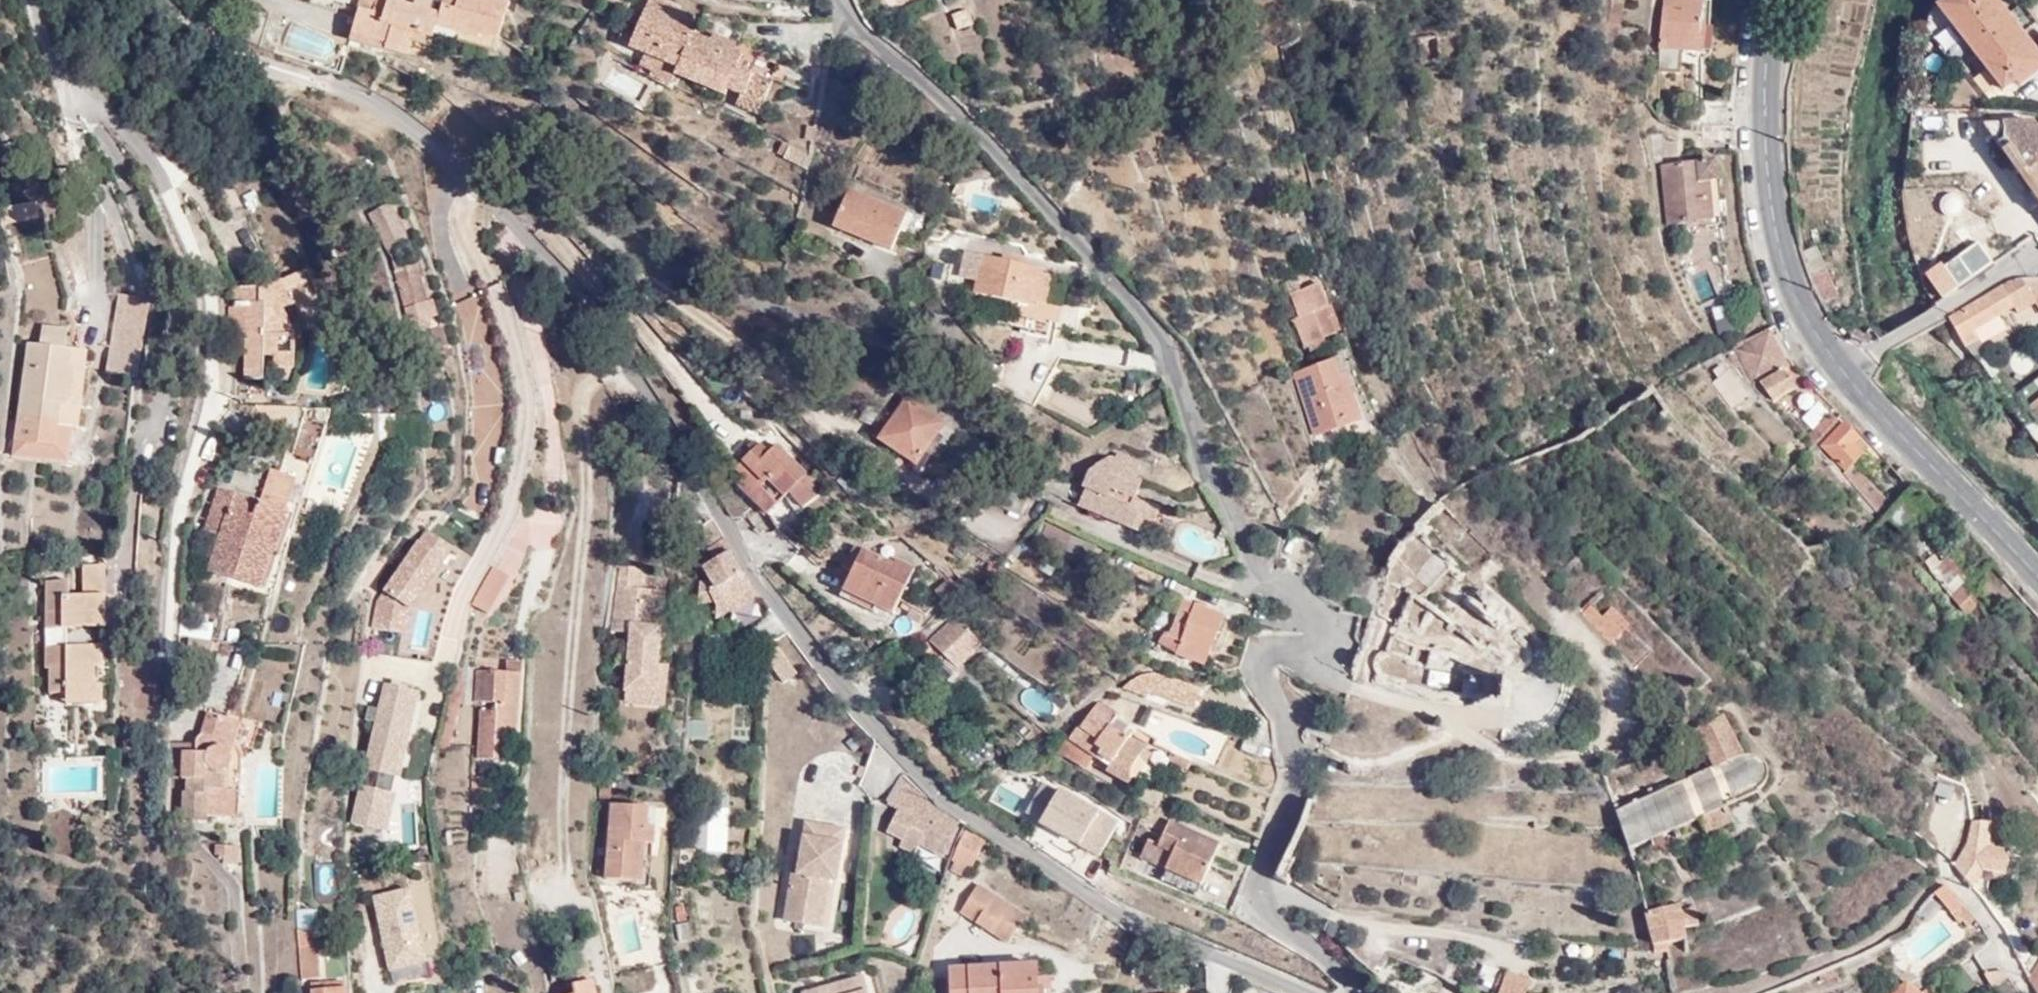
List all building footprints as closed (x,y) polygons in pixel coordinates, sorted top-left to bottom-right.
[(343,30),(381,42),(378,51),(401,58),(408,35),(427,44),(433,26),(434,18),(382,0),(353,0),(343,30)] [(434,18),(433,26),(474,40),(476,33),(494,37),(505,0),(485,0),(484,0),(439,0),(434,18)] [(1657,63),(1683,68),(1689,50),(1701,52),(1706,28),(1701,27),(1705,3),(1692,0),(1669,0),(1658,54),(1657,63)] [(2037,61),(1988,0),(1941,0),(1934,5),(2001,89),(2037,61)] [(691,45),(697,34),(682,28),(684,20),(648,6),(625,57),(640,64),(637,72),(652,79),(650,86),(672,94),(679,81),(725,101),(733,84),(744,90),(733,117),(753,126),(768,86),(738,74),(745,56),(734,51),(731,62),(691,45)] [(972,7),(958,13),(962,24),(977,20),(972,7)] [(290,21),(281,46),(329,63),(338,37),(290,21)] [(1945,26),(1931,37),(1944,53),(1958,42),(1945,26)] [(381,42),(343,30),(340,39),(378,51),(381,42)] [(1440,33),(1418,41),(1426,61),(1445,55),(1440,33)] [(734,51),(697,34),(691,45),(731,62),(734,51)] [(408,35),(401,58),(420,65),(427,44),(408,35)] [(989,89),(994,105),(1008,102),(997,88),(989,89)] [(1682,111),(1668,107),(1665,118),(1679,122),(1682,111)] [(2037,213),(2037,132),(2036,133),(2031,124),(1979,126),(2037,213)] [(1667,131),(1655,131),(1655,158),(1667,157),(1667,131)] [(788,140),(783,150),(782,151),(797,158),(802,147),(788,140)] [(1718,163),(1664,164),(1668,224),(1711,220),(1711,228),(1724,227),(1718,163)] [(897,226),(900,216),(848,194),(835,226),(891,252),(901,230),(897,226)] [(4,198),(8,215),(42,212),(40,196),(4,198)] [(1957,206),(1956,201),(1949,197),(1943,196),(1936,202),(1935,209),(1938,215),(1945,219),(1951,218),(1956,213),(1957,206)] [(394,207),(369,215),(387,252),(407,244),(394,207)] [(1809,221),(1796,222),(1805,256),(1818,250),(1809,221)] [(1805,256),(1823,295),(1835,289),(1818,250),(1805,256)] [(1052,323),(1057,305),(1045,302),(1052,279),(1035,275),(1036,270),(985,257),(977,294),(1003,301),(1026,307),(1025,316),(1052,323)] [(953,288),(957,269),(935,264),(931,283),(953,288)] [(1954,288),(1938,265),(1919,278),(1935,301),(1954,288)] [(262,288),(232,288),(231,332),(246,331),(247,379),(267,379),(266,369),(297,369),(297,334),(327,323),(308,271),(304,273),(262,288)] [(432,286),(428,273),(402,279),(411,317),(430,313),(425,288),(432,286)] [(1327,287),(1329,287),(1327,276),(1293,284),(1296,294),(1327,287)] [(1949,318),(1964,349),(1979,343),(1973,331),(2013,309),(2015,315),(2036,305),(2037,309),(2037,279),(2023,276),(1949,318)] [(1296,294),(1289,296),(1297,334),(1321,326),(1322,332),(1337,325),(1327,287),(1296,294)] [(150,309),(155,298),(126,292),(118,291),(107,344),(112,346),(108,372),(138,375),(150,309)] [(1001,310),(1025,316),(1026,307),(1003,301),(1001,310)] [(31,340),(14,459),(70,466),(76,429),(81,429),(93,348),(70,345),(72,328),(46,324),(43,342),(31,340)] [(1781,369),(1764,338),(1731,356),(1750,385),(1757,382),(1768,404),(1789,393),(1777,371),(1781,369)] [(1338,358),(1298,369),(1320,431),(1363,418),(1352,375),(1345,376),(1338,358)] [(1744,398),(1724,372),(1706,385),(1726,411),(1744,398)] [(916,391),(893,424),(886,434),(882,444),(918,467),(926,456),(942,431),(955,439),(964,424),(916,391)] [(1800,434),(1810,444),(1831,421),(1822,412),(1800,434)] [(886,434),(893,424),(864,413),(861,422),(886,434)] [(1863,453),(1842,430),(1817,451),(1841,479),(1873,516),(1883,508),(1846,467),(1863,453)] [(939,463),(955,439),(942,431),(926,456),(939,463)] [(843,475),(814,448),(804,460),(831,487),(843,475)] [(790,499),(806,510),(824,489),(781,450),(774,456),(765,449),(740,473),(749,482),(743,491),(771,517),(790,499)] [(1078,512),(1125,532),(1128,523),(1146,530),(1153,511),(1138,504),(1144,487),(1135,482),(1141,468),(1123,458),(1119,467),(1109,463),(1090,480),(1078,512)] [(261,502),(225,489),(221,488),(207,529),(224,535),(212,569),(265,588),(292,512),(286,510),(297,479),(273,470),(261,502)] [(1920,523),(1904,507),(1885,525),(1900,543),(1920,523)] [(731,549),(714,521),(704,528),(715,547),(714,551),(717,559),(703,569),(717,592),(711,596),(720,612),(745,594),(754,605),(758,602),(764,610),(770,606),(744,572),(737,576),(725,555),(731,549)] [(1128,523),(1125,532),(1141,541),(1146,530),(1128,523)] [(456,549),(425,527),(379,592),(372,626),(409,633),(411,611),(456,549)] [(1098,550),(1049,529),(1040,547),(1062,556),(1060,561),(1088,573),(1098,550)] [(1357,669),(1455,691),(1464,654),(1442,649),(1451,612),(1504,624),(1509,603),(1463,592),(1470,562),(1399,546),(1390,584),(1406,587),(1396,628),(1368,622),(1357,669)] [(861,554),(844,591),(878,608),(895,615),(915,572),(893,562),(893,566),(861,554)] [(630,638),(628,699),(671,701),(673,639),(666,638),(667,572),(649,572),(649,560),(625,560),(624,638),(630,638)] [(1961,591),(1967,585),(1946,561),(1940,566),(1932,560),(1923,569),(1949,601),(1961,591)] [(72,580),(48,580),(48,671),(50,671),(50,693),(69,693),(69,703),(107,704),(107,685),(99,684),(99,668),(105,669),(105,646),(85,646),(85,648),(61,649),(61,630),(68,630),(68,627),(108,627),(109,566),(85,566),(85,595),(72,595),(72,580)] [(512,585),(492,572),(476,601),(501,604),(512,585)] [(933,595),(943,610),(962,598),(971,591),(962,579),(954,585),(953,583),(933,595)] [(878,608),(844,591),(839,600),(872,617),(878,608)] [(1973,607),(1961,591),(1949,601),(1963,616),(1973,607)] [(501,604),(476,601),(471,610),(490,623),(501,604)] [(1578,612),(1608,643),(1628,624),(1609,606),(1601,614),(1588,601),(1578,612)] [(1179,603),(1176,613),(1166,640),(1163,653),(1182,659),(1188,645),(1209,652),(1220,619),(1179,603)] [(1176,613),(1160,607),(1149,633),(1166,640),(1176,613)] [(953,616),(920,649),(932,661),(943,651),(959,666),(983,642),(954,615),(953,616)] [(68,630),(61,630),(61,649),(85,648),(85,646),(86,631),(68,630)] [(205,702),(223,708),(246,635),(227,630),(205,702)] [(799,672),(779,644),(773,648),(772,662),(786,681),(799,672)] [(518,736),(520,664),(501,663),(501,679),(477,677),(475,709),(480,709),(480,757),(496,758),(497,736),(518,736)] [(1194,708),(1200,693),(1152,675),(1151,678),(1147,690),(1194,708)] [(388,831),(419,692),(381,683),(361,769),(379,774),(376,788),(357,783),(349,823),(388,831)] [(671,701),(628,699),(629,709),(671,711),(671,701)] [(1094,713),(1085,707),(1077,724),(1073,723),(1066,738),(1063,737),(1055,754),(1076,766),(1082,755),(1091,759),(1097,748),(1125,762),(1134,738),(1104,727),(1108,718),(1111,711),(1099,705),(1094,713)] [(214,812),(234,813),(234,792),(228,791),(230,768),(240,763),(243,758),(242,750),(237,747),(226,742),(234,714),(209,707),(202,730),(194,734),(188,746),(179,746),(179,767),(179,776),(199,778),(198,791),(193,791),(193,816),(214,818),(214,812)] [(226,742),(237,747),(244,718),(234,714),(226,742)] [(1137,728),(1108,718),(1104,727),(1134,738),(1137,728)] [(1615,803),(1611,805),(1627,851),(1644,844),(1647,851),(1652,848),(1649,842),(1699,822),(1705,836),(1729,823),(1724,810),(1755,797),(1757,803),(1761,800),(1757,792),(1763,785),(1766,779),(1765,771),(1762,761),(1757,757),(1750,755),(1742,755),(1737,752),(1720,720),(1692,732),(1707,769),(1681,781),(1678,776),(1673,777),(1676,783),(1654,792),(1653,787),(1648,789),(1651,794),(1617,808),(1615,803)] [(161,768),(179,767),(179,746),(179,736),(162,736),(161,768)] [(1097,748),(1091,759),(1120,772),(1125,762),(1097,748)] [(937,857),(957,821),(942,809),(894,774),(883,798),(894,805),(882,827),(899,837),(911,843),(937,857)] [(1054,798),(1023,781),(1018,792),(1048,807),(1054,798)] [(234,792),(234,813),(246,813),(247,792),(234,792)] [(697,848),(727,849),(728,807),(698,806),(697,848)] [(650,837),(650,819),(615,815),(607,890),(644,892),(646,856),(659,857),(660,837),(650,837)] [(960,824),(947,871),(961,877),(979,838),(960,824)] [(1947,863),(1952,871),(1965,887),(1975,881),(1977,873),(2001,878),(2006,856),(1984,850),(1990,826),(1971,826),(1964,849),(1947,863)] [(1166,871),(1201,888),(1217,849),(1167,827),(1158,850),(1145,846),(1140,859),(1166,871)] [(820,893),(834,896),(841,898),(850,840),(812,833),(810,846),(798,845),(784,930),(807,934),(809,920),(815,921),(820,893)] [(907,853),(911,843),(899,837),(895,847),(907,853)] [(251,860),(251,843),(230,842),(230,860),(251,860)] [(1337,875),(1338,863),(1303,861),(1303,873),(1337,875)] [(1194,902),(1201,888),(1166,871),(1160,888),(1194,902)] [(433,976),(414,887),(374,896),(393,986),(433,976)] [(1027,915),(976,887),(962,915),(1013,943),(1027,915)] [(1952,919),(1961,911),(1941,890),(1927,901),(1948,922),(1952,919)] [(826,938),(834,896),(820,893),(815,921),(809,920),(807,934),(826,938)] [(1647,946),(1657,945),(1683,942),(1682,928),(1693,926),(1690,910),(1671,914),(1670,909),(1640,913),(1647,946)] [(1967,928),(1973,923),(1961,911),(1952,919),(1959,926),(1963,923),(1967,928)] [(315,914),(307,913),(306,925),(314,925),(315,914)] [(672,928),(677,954),(698,950),(691,913),(673,913),(672,928)] [(305,931),(304,982),(321,982),(321,946),(317,946),(318,927),(309,929),(305,931)] [(2027,982),(2033,992),(2037,992),(2037,963),(2027,982)] [(1044,979),(1045,964),(956,965),(957,992),(1045,992),(1044,979)] [(1494,992),(1521,992),(1525,980),(1500,972),(1494,992)] [(869,976),(806,992),(807,992),(873,992),(869,976)] [(1044,979),(1045,992),(1046,992),(1057,992),(1057,979),(1044,979)] [(1890,992),(1920,992),(1906,982),(1890,992)]
